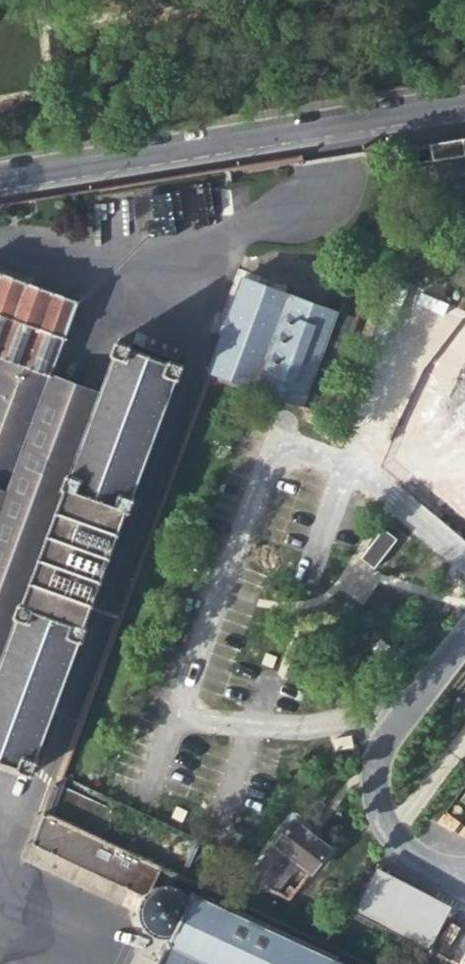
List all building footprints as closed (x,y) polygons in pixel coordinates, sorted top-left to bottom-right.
[(408,165),(464,156),(464,154),(463,138),(415,146),(408,165)] [(234,276),(200,370),(310,411),(363,278),(345,271),(342,279),(339,276),(333,274),(329,275),(325,276),(322,279),(321,282),(320,286),(320,289),(322,294),(325,298),(330,300),(334,300),(330,309),(234,276)] [(13,761),(12,765),(29,771),(34,757),(29,755),(73,635),(77,636),(82,622),(78,621),(118,507),(122,509),(127,493),(123,492),(166,373),(169,374),(175,361),(159,355),(158,358),(122,345),(123,342),(109,337),(104,351),(107,352),(93,389),(45,372),(71,301),(0,275),(0,756),(13,761)] [(464,490),(464,402),(460,404),(424,452),(463,488),(464,490)] [(381,528),(360,559),(376,569),(396,538),(381,528)] [(421,565),(403,551),(365,601),(382,615),(421,565)] [(389,630),(377,620),(360,642),(373,652),(389,630)] [(95,835),(112,797),(55,771),(29,844),(143,899),(144,899),(159,865),(95,835)] [(248,879),(279,895),(300,866),(310,874),(329,849),(293,821),(248,879)] [(353,912),(428,952),(447,918),(452,908),(379,870),(361,902),(359,901),(353,912)] [(143,899),(143,901),(140,906),(139,911),(139,915),(142,924),(146,930),(150,934),(156,938),(164,939),(167,939),(176,937),(163,963),(342,963),(196,894),(191,905),(189,900),(186,896),(181,891),(175,887),(166,886),(162,886),(156,888),(148,893),(144,899),(143,899)]
